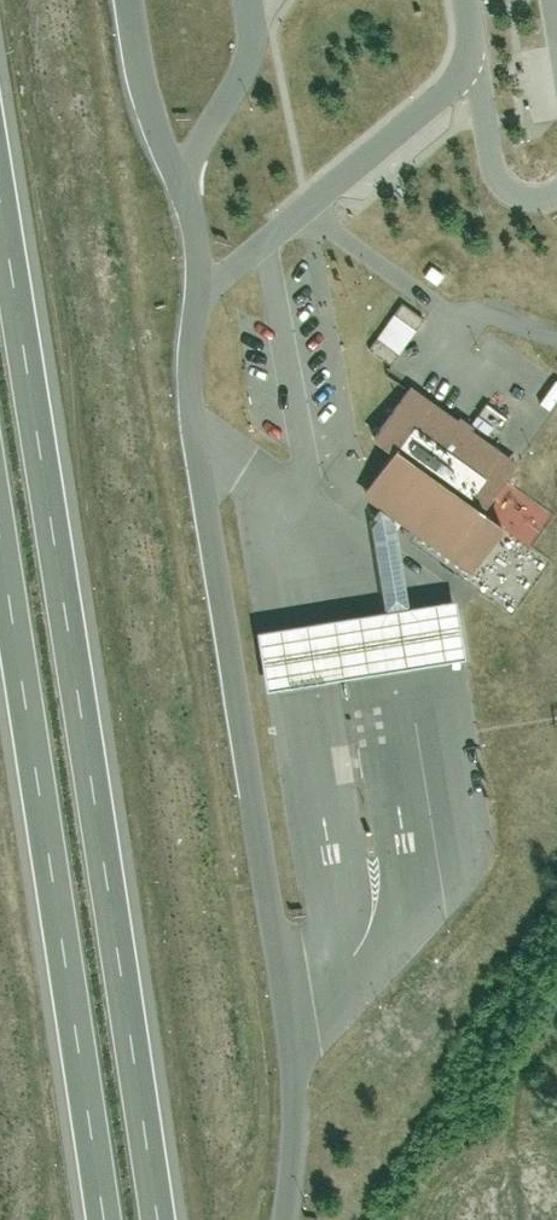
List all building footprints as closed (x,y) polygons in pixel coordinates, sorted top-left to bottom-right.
[(372,346),(397,363),(423,327),(399,309),(372,346)] [(518,463),(411,386),(372,439),(392,453),(363,493),(382,509),(402,522),(474,573),(507,528),(483,511),(518,463)] [(372,526),(387,609),(408,606),(397,527),(402,522),(382,509),(372,526)] [(259,630),(268,689),(305,683),(378,671),(414,665),(441,661),(467,657),(458,598),(433,602),(408,606),(387,609),(368,612),(296,624),(259,630)]
